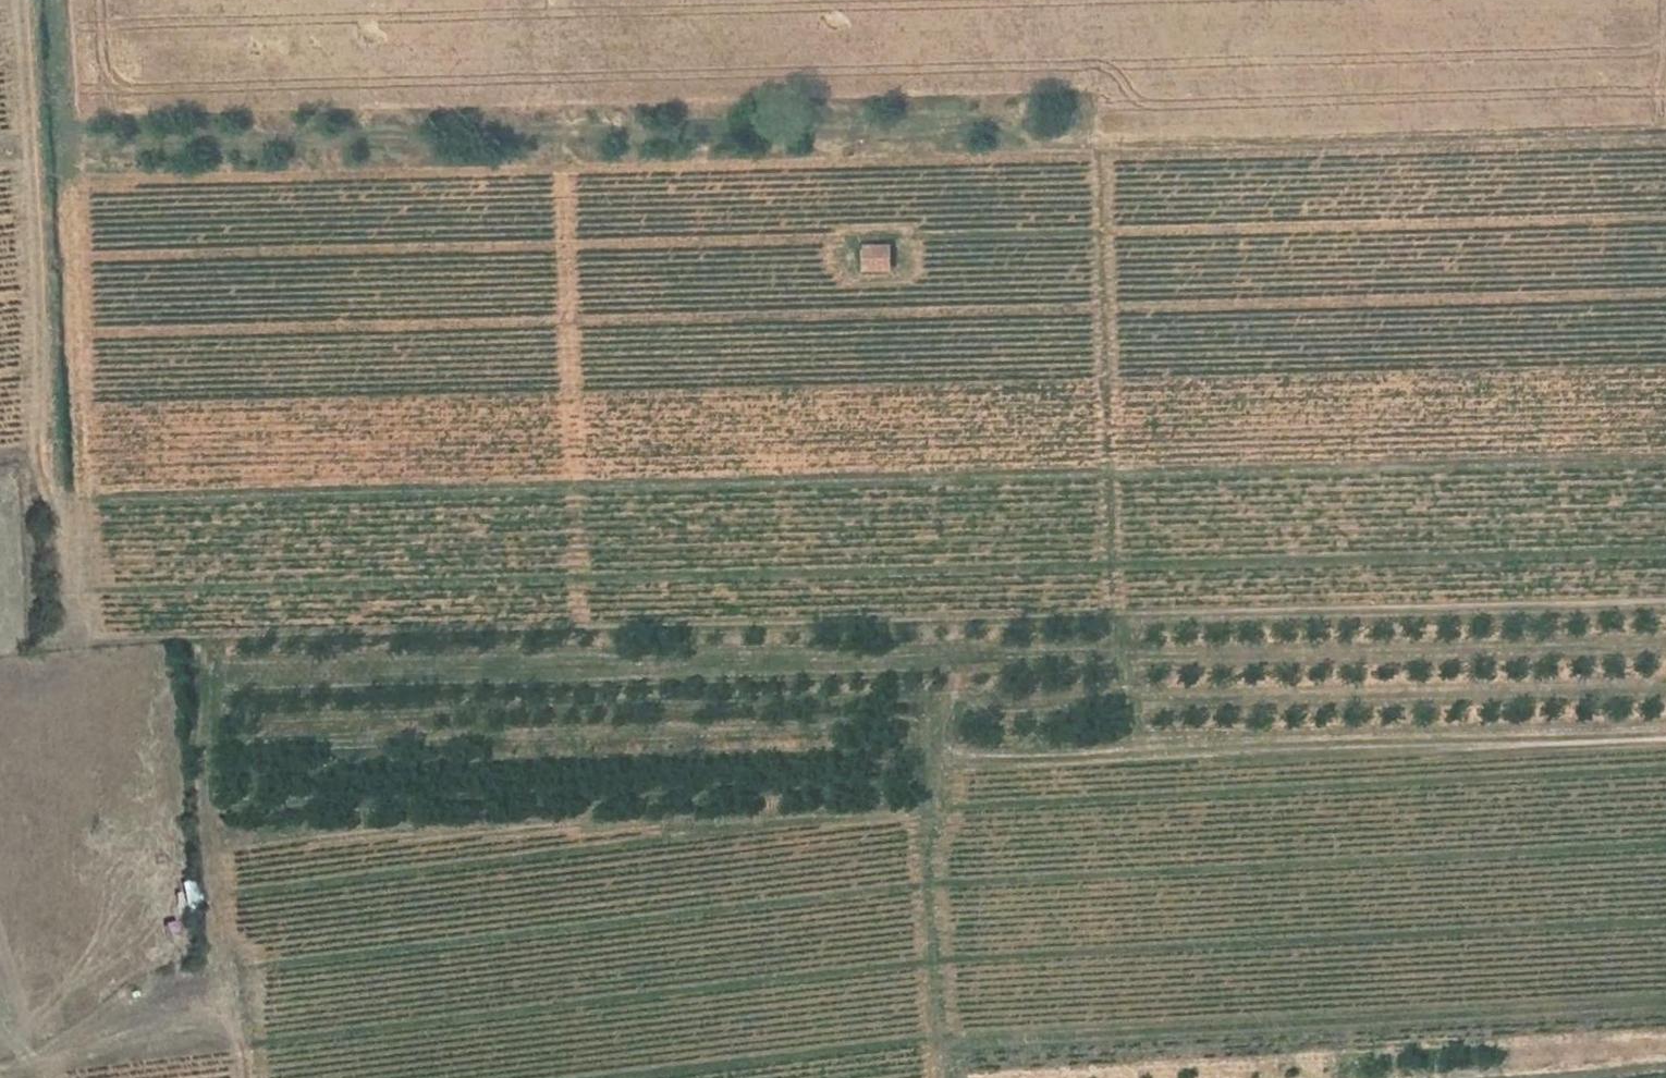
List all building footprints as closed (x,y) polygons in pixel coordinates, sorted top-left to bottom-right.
[(888,246),(864,247),(864,268),(889,268),(888,246)]
